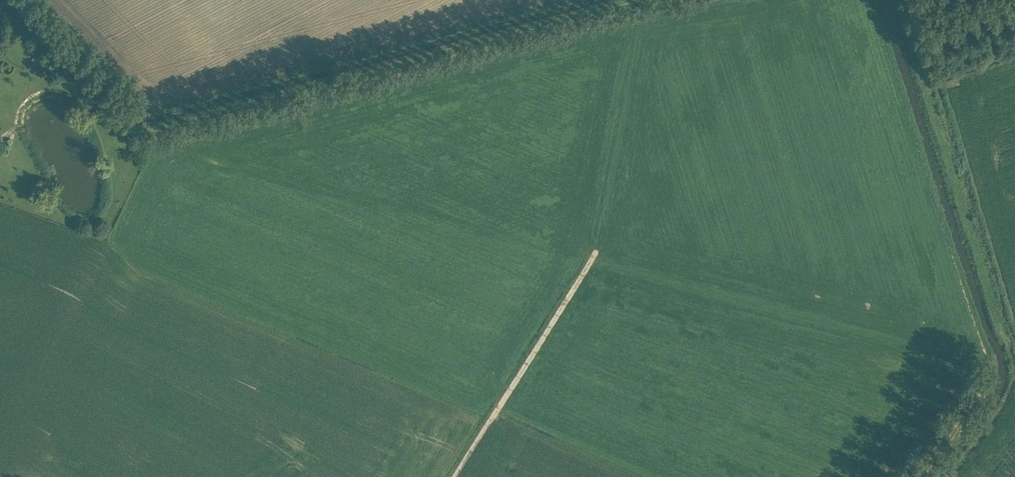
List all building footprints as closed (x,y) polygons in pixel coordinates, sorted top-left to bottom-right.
[(35,55),(32,59),(38,64),(41,60),(35,55)]
